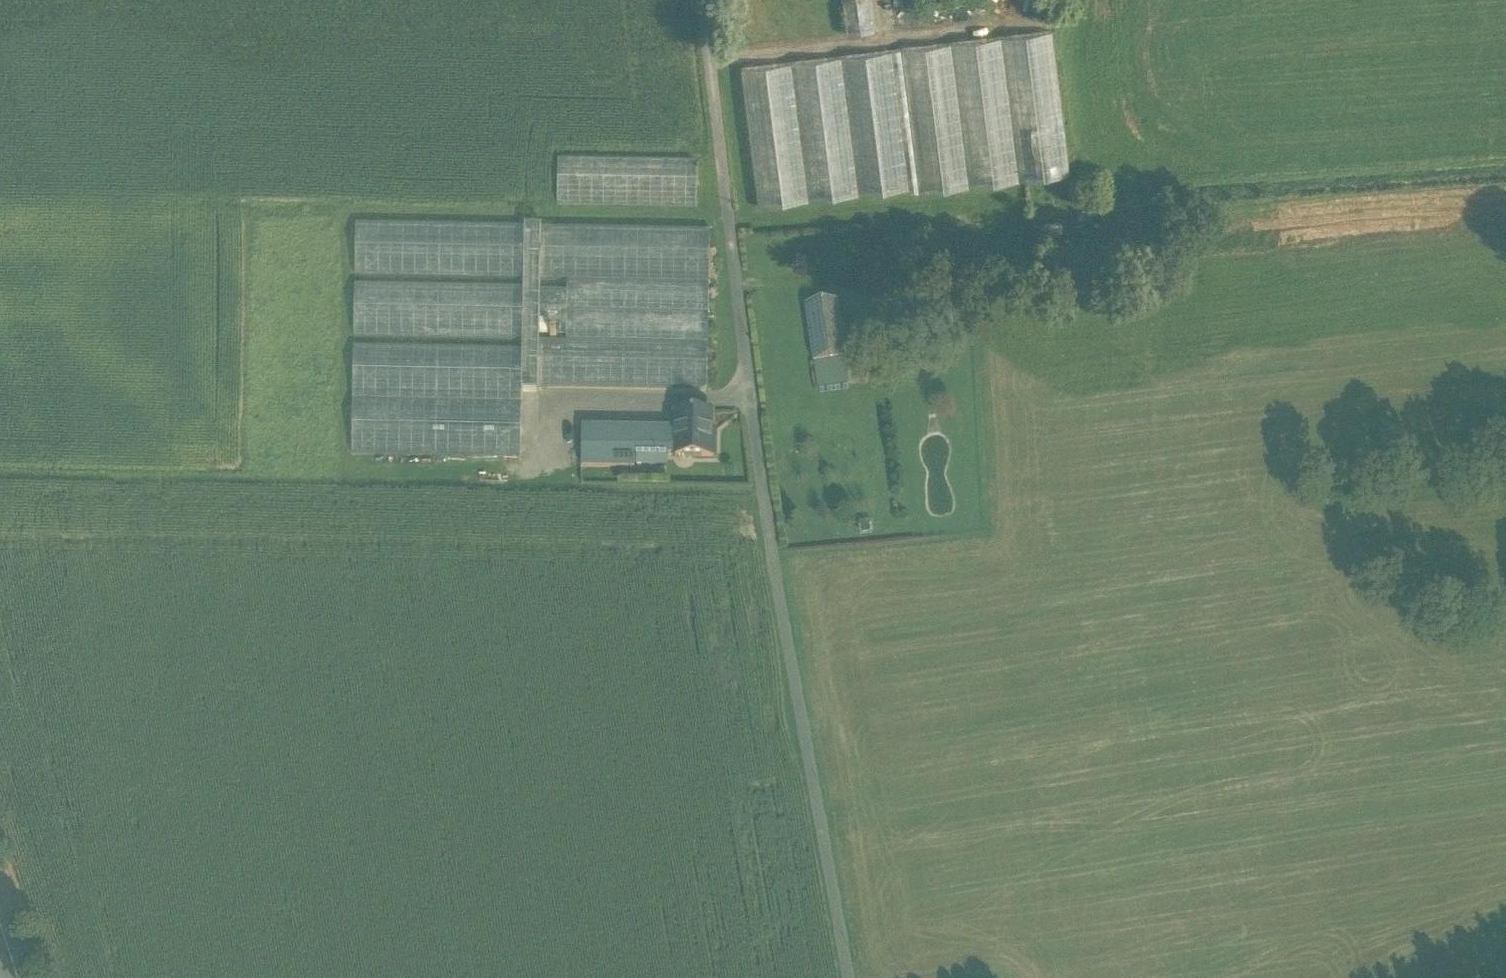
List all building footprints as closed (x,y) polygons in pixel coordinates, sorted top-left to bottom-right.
[(812,37),(839,34),(835,0),(808,0),(812,37)] [(847,33),(874,30),(870,0),(843,0),(847,33)] [(743,66),(759,207),(1067,171),(1051,30),(743,66)] [(697,161),(556,159),(555,205),(697,208),(697,161)] [(354,276),(525,280),(526,228),(355,224),(354,276)] [(538,387),(539,342),(539,334),(540,290),(540,282),(540,228),(526,228),(525,280),(525,289),(524,342),(523,351),(523,387),(538,387)] [(540,282),(567,282),(709,284),(710,231),(540,228),(540,282)] [(567,282),(567,290),(709,293),(709,284),(567,282)] [(524,342),(525,289),(353,285),(352,338),(524,342)] [(557,335),(566,335),(567,290),(540,290),(539,334),(550,335),(550,339),(557,339),(557,335)] [(709,293),(567,290),(566,335),(708,338),(709,293)] [(805,306),(813,363),(845,359),(837,301),(805,306)] [(566,335),(566,342),(708,345),(708,338),(566,335)] [(539,342),(538,387),(707,390),(708,345),(566,342),(539,342)] [(523,387),(523,351),(352,348),(350,455),(521,459),(523,387)] [(845,359),(813,363),(817,393),(849,389),(845,359)] [(711,415),(676,414),(676,429),(675,456),(675,458),(715,459),(715,441),(711,441),(711,415)] [(658,429),(582,428),(581,468),(634,469),(634,455),(658,456),(658,429)] [(676,429),(658,429),(658,456),(675,456),(676,429)]
